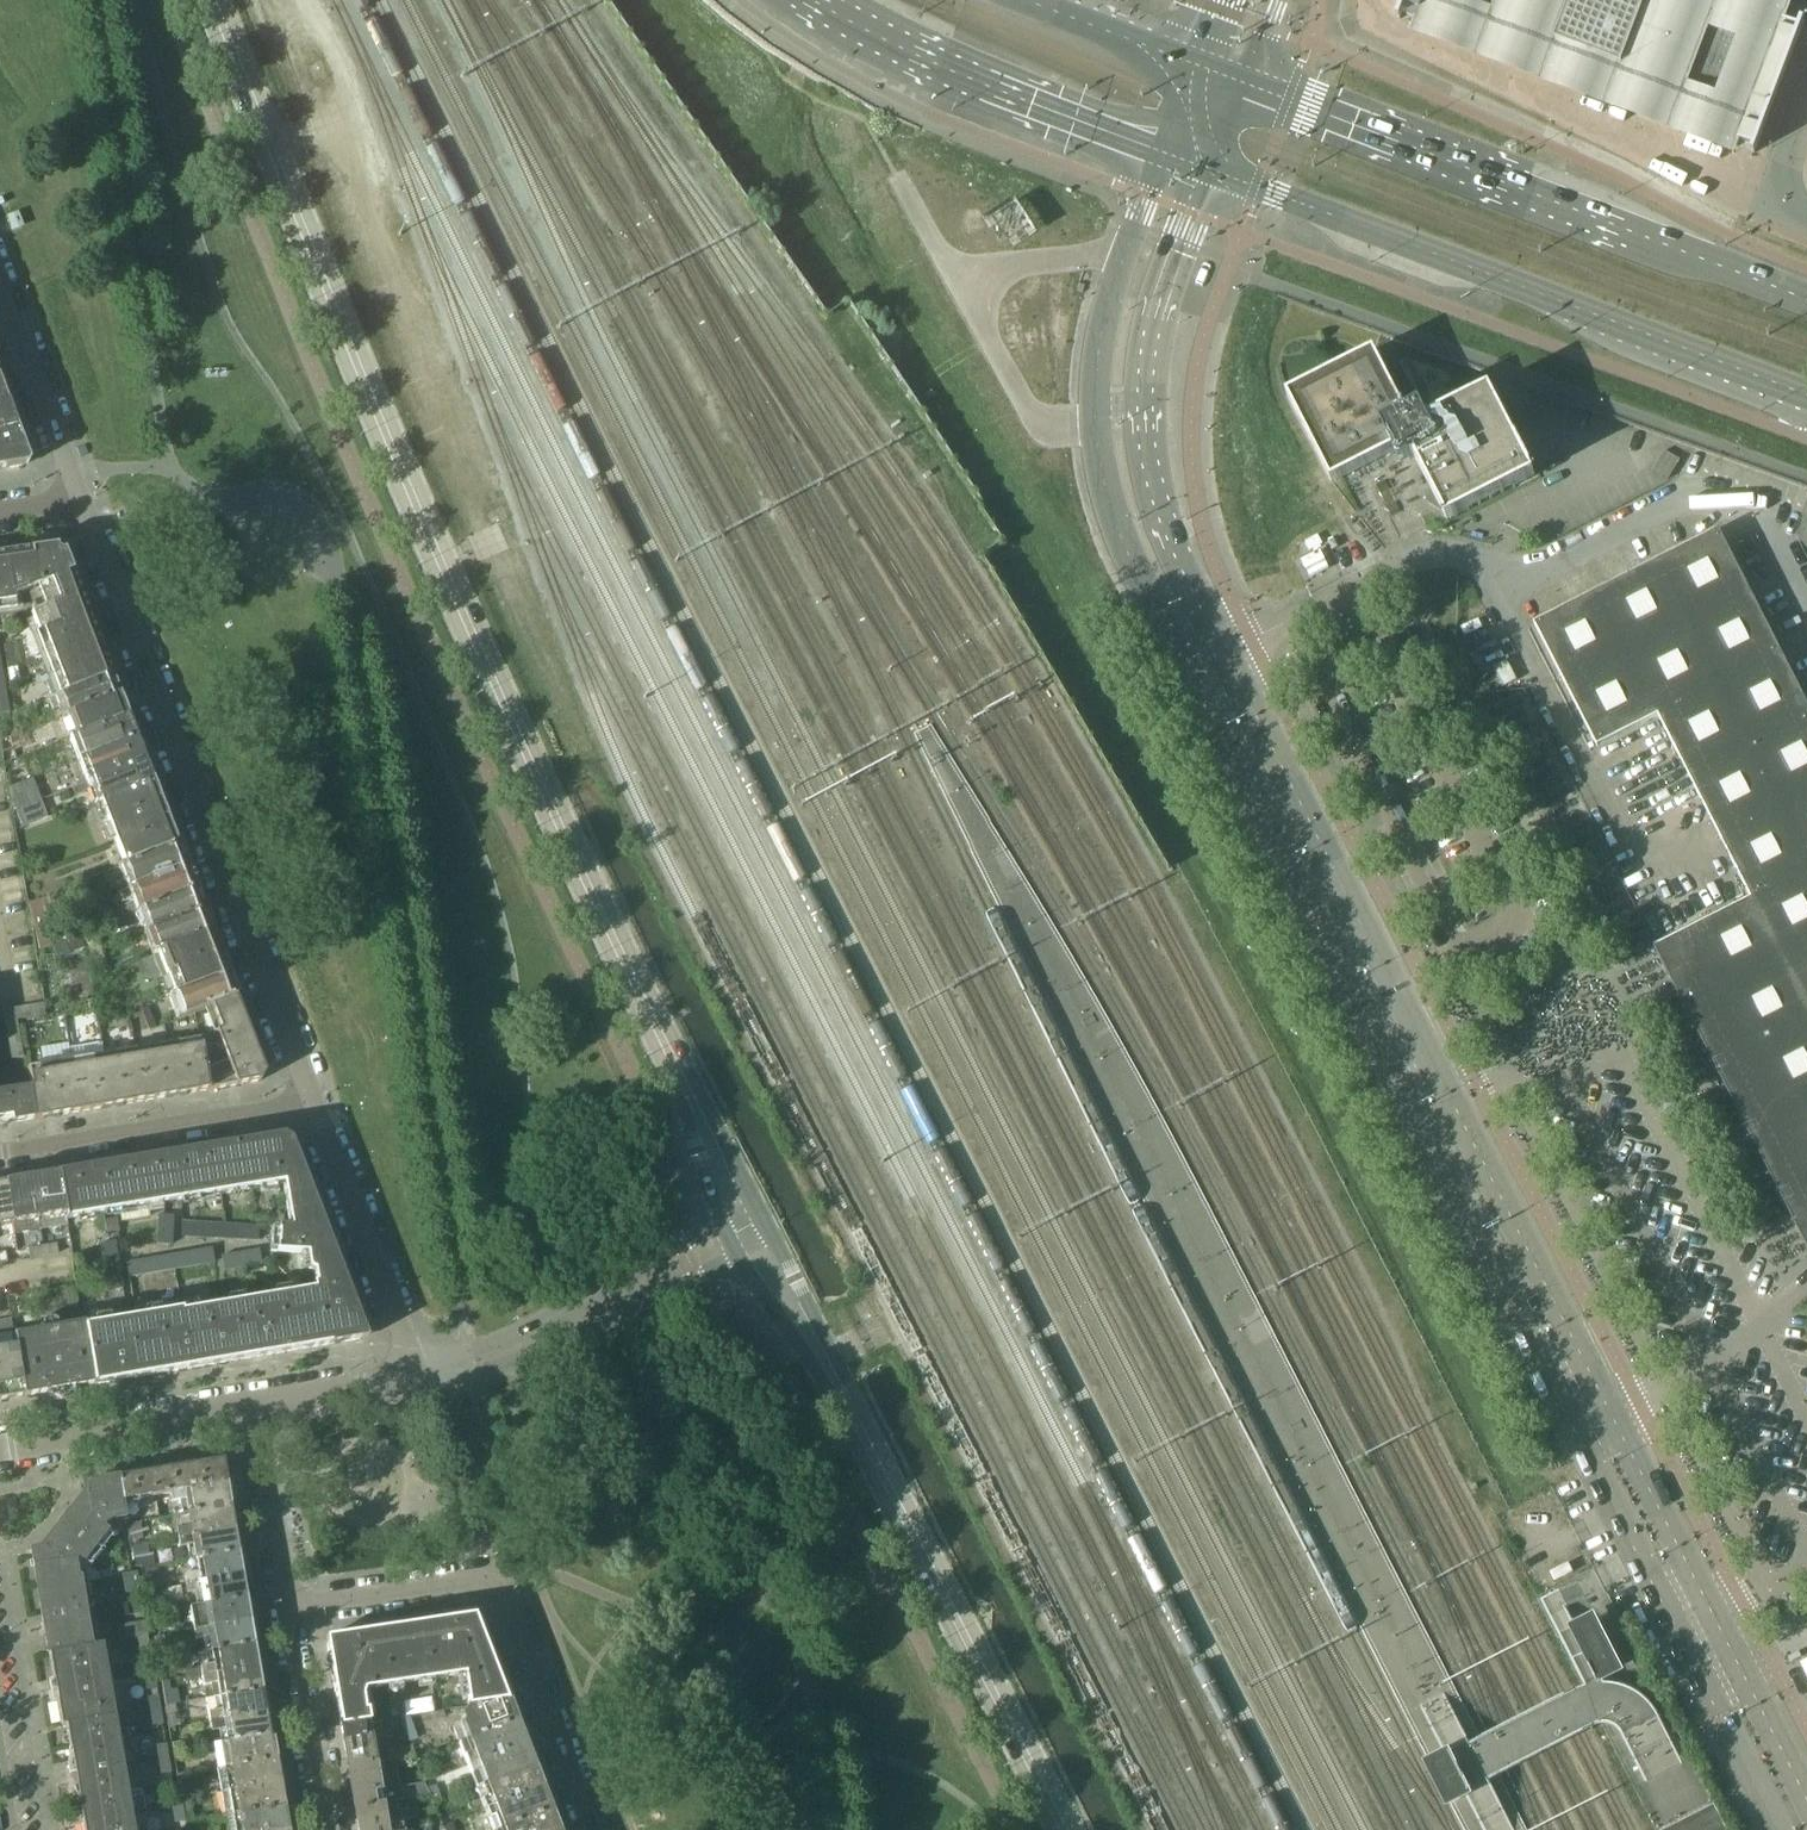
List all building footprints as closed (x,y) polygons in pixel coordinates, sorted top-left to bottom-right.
[(1413,25),(1737,147),(1740,138),(1754,143),(1751,152),(1754,154),(1762,132),(1761,132),(1795,43),(1796,43),(1804,21),(1800,20),(1797,29),(1783,24),(1787,15),(1747,0),(1403,0),(1396,18),(1399,19),(1401,13),(1415,19),(1413,25)] [(7,217),(10,225),(12,230),(22,226),(17,214),(7,217)] [(1406,413),(1374,351),(1287,396),(1331,484),(1394,452),(1396,457),(1401,455),(1403,459),(1407,457),(1410,461),(1415,459),(1447,521),(1535,476),(1490,388),(1427,420),(1420,406),(1406,413)] [(0,404),(0,433),(15,427),(5,401),(0,404)] [(15,427),(0,433),(0,470),(22,467),(27,458),(15,427)] [(1664,450),(1652,470),(1667,479),(1679,459),(1664,450)] [(1719,529),(1533,624),(1596,748),(1658,717),(1750,898),(1653,947),(1806,1250),(1806,703),(1719,529)] [(25,591),(72,574),(63,552),(55,548),(4,555),(13,610),(21,609),(18,594),(25,591)] [(0,556),(0,612),(13,610),(4,555),(0,556)] [(80,595),(72,574),(25,591),(34,613),(80,595)] [(80,595),(34,613),(31,614),(39,634),(87,615),(80,595)] [(95,635),(87,615),(39,634),(35,635),(43,655),(95,635)] [(103,656),(95,635),(43,655),(51,676),(103,656)] [(3,645),(7,669),(17,667),(13,644),(3,645)] [(103,656),(51,676),(59,696),(111,676),(103,656)] [(1507,660),(1503,662),(1493,667),(1503,687),(1517,680),(1507,660)] [(111,676),(59,696),(66,716),(118,696),(111,676)] [(6,693),(0,695),(0,719),(9,715),(6,693)] [(68,739),(126,716),(118,696),(66,716),(60,718),(68,739)] [(76,760),(135,738),(126,716),(68,739),(76,760)] [(135,738),(76,760),(85,782),(143,760),(135,738)] [(143,760),(85,782),(93,803),(151,781),(143,760)] [(11,810),(40,799),(31,778),(7,787),(11,810)] [(176,845),(168,824),(151,781),(93,803),(118,867),(176,845)] [(15,810),(22,828),(47,818),(41,801),(15,810)] [(176,845),(118,867),(122,880),(114,883),(118,893),(185,868),(176,845)] [(135,912),(193,889),(185,868),(118,893),(118,894),(122,904),(131,901),(135,912)] [(193,889),(135,912),(143,934),(201,911),(193,889)] [(135,912),(131,901),(122,904),(118,894),(110,898),(111,902),(118,919),(135,912)] [(42,897),(27,903),(31,927),(47,920),(42,897)] [(118,919),(111,902),(98,907),(104,924),(118,919)] [(201,911),(143,934),(151,955),(210,932),(201,911)] [(53,944),(47,920),(31,927),(35,951),(53,944)] [(100,950),(91,929),(85,931),(82,932),(90,953),(94,952),(100,950)] [(210,932),(151,955),(160,977),(218,955),(210,932)] [(85,947),(79,933),(53,944),(57,958),(85,947)] [(107,972),(100,950),(94,952),(90,953),(99,975),(107,972)] [(218,955),(160,977),(168,998),(226,975),(218,955)] [(226,975),(168,998),(176,1020),(205,1009),(235,998),(226,975)] [(235,998),(205,1009),(218,1041),(201,1048),(208,1090),(259,1082),(264,1073),(256,1052),(257,1051),(249,1032),(248,1032),(235,998)] [(44,1015),(42,1004),(32,1006),(34,1017),(44,1015)] [(34,1017),(32,1006),(23,1007),(25,1018),(34,1017)] [(148,1006),(141,1009),(149,1031),(156,1028),(148,1006)] [(25,1018),(23,1007),(13,1009),(15,1019),(15,1020),(25,1018)] [(15,1019),(13,1009),(2,1011),(4,1021),(15,1019)] [(16,1028),(15,1020),(15,1019),(4,1021),(6,1030),(16,1028)] [(18,1038),(16,1028),(6,1030),(7,1040),(18,1038)] [(20,1048),(18,1038),(7,1040),(9,1050),(20,1048)] [(199,1038),(134,1049),(143,1101),(164,1098),(165,1099),(186,1095),(185,1094),(208,1090),(201,1048),(199,1038)] [(21,1058),(20,1048),(9,1050),(11,1059),(21,1058)] [(134,1049),(71,1060),(79,1112),(101,1109),(101,1110),(122,1106),(122,1105),(143,1101),(134,1049)] [(30,1087),(35,1120),(43,1118),(43,1120),(58,1117),(58,1116),(79,1112),(71,1060),(27,1067),(30,1087)] [(10,1118),(11,1124),(35,1120),(30,1087),(0,1093),(0,1119),(10,1118)] [(334,1255),(305,1180),(290,1141),(282,1136),(258,1140),(265,1187),(282,1184),(289,1228),(271,1227),(270,1252),(305,1254),(334,1255)] [(258,1140),(234,1144),(242,1191),(265,1187),(258,1140)] [(242,1191),(234,1144),(211,1148),(219,1195),(242,1191)] [(219,1195),(211,1148),(189,1151),(197,1199),(219,1195)] [(197,1199),(189,1151),(164,1155),(171,1203),(197,1199)] [(171,1203),(164,1155),(136,1160),(144,1207),(171,1203)] [(144,1207),(136,1160),(111,1164),(119,1211),(144,1207)] [(119,1211),(111,1164),(58,1173),(62,1191),(65,1215),(66,1220),(119,1211)] [(65,1215),(62,1191),(58,1173),(30,1178),(37,1219),(38,1222),(39,1230),(66,1225),(65,1215)] [(37,1219),(30,1178),(5,1182),(12,1224),(37,1219)] [(5,1182),(0,1183),(0,1226),(12,1224),(5,1182)] [(171,1245),(172,1216),(157,1215),(156,1244),(171,1245)] [(201,1223),(181,1222),(180,1236),(200,1238),(201,1223)] [(224,1224),(201,1223),(200,1238),(223,1239),(224,1224)] [(248,1226),(224,1224),(223,1239),(247,1240),(248,1226)] [(257,1226),(248,1226),(247,1240),(256,1241),(257,1226)] [(107,1291),(122,1289),(114,1241),(100,1244),(107,1291)] [(57,1254),(56,1249),(56,1244),(42,1246),(43,1256),(57,1254)] [(43,1256),(42,1246),(28,1249),(29,1258),(43,1256)] [(211,1249),(196,1251),(198,1265),(213,1263),(211,1249)] [(259,1250),(244,1253),(246,1267),(261,1264),(259,1250)] [(196,1251),(172,1255),(174,1270),(198,1265),(196,1251)] [(221,1256),(223,1271),(246,1267),(244,1253),(221,1256)] [(363,1331),(334,1255),(305,1254),(308,1269),(313,1272),(314,1283),(322,1282),(333,1344),(359,1340),(366,1338),(363,1331)] [(172,1255),(147,1259),(150,1274),(174,1270),(172,1255)] [(128,1277),(150,1274),(147,1259),(126,1263),(128,1277)] [(322,1282),(314,1283),(312,1284),(313,1289),(252,1300),(262,1356),(333,1344),(322,1282)] [(262,1356),(252,1300),(181,1312),(191,1368),(262,1356)] [(191,1368),(181,1312),(181,1309),(133,1318),(143,1376),(191,1368)] [(143,1376),(133,1318),(84,1326),(94,1385),(143,1376)] [(0,1321),(0,1329),(0,1331),(11,1329),(10,1320),(0,1321)] [(94,1385),(84,1326),(83,1323),(13,1335),(15,1346),(21,1383),(24,1397),(48,1393),(73,1388),(94,1385)] [(15,1346),(0,1349),(0,1401),(24,1397),(21,1383),(15,1346)] [(222,1459),(120,1477),(124,1503),(170,1495),(169,1493),(226,1484),(223,1466),(222,1459)] [(83,1560),(108,1529),(107,1523),(127,1520),(124,1503),(120,1477),(82,1483),(83,1493),(39,1548),(30,1550),(36,1586),(78,1579),(75,1561),(72,1558),(75,1553),(83,1560)] [(226,1484),(169,1493),(170,1495),(171,1503),(180,1501),(183,1514),(230,1506),(226,1484)] [(234,1529),(230,1506),(183,1514),(185,1528),(176,1529),(177,1538),(234,1529)] [(141,1524),(128,1527),(131,1546),(144,1544),(141,1524)] [(238,1552),(234,1529),(177,1538),(179,1547),(188,1546),(190,1560),(238,1552)] [(116,1544),(100,1554),(104,1566),(120,1559),(116,1544)] [(134,1561),(150,1559),(148,1544),(132,1547),(134,1561)] [(238,1552),(190,1560),(193,1573),(183,1574),(185,1584),(241,1574),(238,1552)] [(134,1561),(133,1561),(134,1567),(140,1566),(141,1568),(154,1566),(152,1558),(150,1559),(134,1561)] [(144,1583),(160,1580),(157,1567),(141,1570),(144,1583)] [(124,1593),(138,1591),(135,1572),(121,1574),(124,1593)] [(241,1574),(185,1584),(187,1594),(196,1592),(198,1606),(245,1597),(241,1574)] [(91,1645),(81,1579),(78,1579),(36,1586),(48,1653),(91,1645)] [(166,1588),(168,1597),(185,1594),(183,1585),(166,1588)] [(249,1621),(245,1597),(198,1606),(189,1607),(193,1630),(249,1621)] [(142,1613),(140,1599),(130,1601),(130,1603),(133,1615),(142,1613)] [(133,1615),(130,1603),(113,1606),(115,1618),(133,1615)] [(506,1702),(484,1645),(473,1616),(325,1638),(326,1645),(340,1727),(369,1723),(366,1696),(368,1690),(457,1676),(464,1675),(469,1708),(506,1702)] [(249,1621),(193,1630),(194,1640),(204,1638),(206,1652),(253,1643),(249,1621)] [(139,1652),(149,1650),(144,1622),(115,1627),(118,1641),(127,1639),(127,1642),(137,1640),(139,1652)] [(150,1625),(152,1637),(167,1635),(164,1622),(150,1625)] [(253,1643),(206,1652),(208,1665),(199,1667),(201,1676),(257,1666),(253,1643)] [(114,1717),(102,1644),(91,1645),(48,1653),(60,1726),(65,1725),(114,1717)] [(146,1690),(155,1688),(150,1660),(141,1662),(146,1690)] [(257,1666),(201,1676),(202,1684),(211,1683),(214,1697),(261,1688),(257,1666)] [(201,1676),(199,1667),(185,1669),(187,1678),(201,1676)] [(265,1713),(262,1697),(261,1688),(214,1697),(216,1710),(207,1712),(209,1722),(265,1713)] [(152,1727),(161,1725),(156,1694),(147,1696),(152,1727)] [(506,1702),(469,1708),(462,1718),(463,1725),(453,1729),(460,1747),(515,1725),(506,1702)] [(269,1738),(265,1713),(209,1722),(210,1730),(219,1729),(222,1746),(269,1738)] [(409,1716),(400,1718),(409,1742),(410,1741),(417,1739),(409,1716)] [(131,1814),(122,1760),(114,1717),(65,1725),(72,1768),(68,1769),(70,1780),(74,1779),(82,1822),(131,1814)] [(376,1762),(369,1723),(340,1727),(347,1770),(377,1765),(376,1762)] [(515,1725),(460,1747),(469,1769),(524,1748),(515,1725)] [(269,1738),(222,1746),(214,1747),(218,1773),(274,1763),(269,1738)] [(159,1771),(169,1770),(165,1746),(155,1748),(159,1771)] [(394,1758),(414,1755),(413,1746),(393,1748),(394,1758)] [(524,1748),(469,1769),(477,1792),(533,1771),(524,1748)] [(389,1760),(376,1762),(377,1765),(347,1770),(354,1811),(384,1806),(383,1803),(391,1801),(395,1797),(389,1760)] [(274,1763),(218,1773),(223,1798),(278,1789),(274,1763)] [(486,1814),(541,1793),(533,1771),(477,1792),(486,1814)] [(185,1829),(195,1829),(185,1773),(176,1774),(185,1829)] [(423,1785),(399,1789),(402,1803),(430,1798),(423,1785)] [(435,1785),(427,1788),(431,1797),(433,1804),(441,1801),(435,1785)] [(278,1789),(223,1798),(226,1821),(282,1811),(278,1789)] [(173,1825),(183,1823),(177,1790),(168,1792),(173,1825)] [(550,1815),(541,1793),(486,1814),(492,1829),(511,1829),(550,1815)] [(354,1811),(358,1829),(401,1829),(400,1826),(394,1827),(393,1820),(386,1821),(384,1806),(354,1811)] [(226,1821),(228,1829),(285,1829),(282,1811),(226,1821)] [(131,1814),(82,1822),(83,1829),(134,1829),(131,1814)] [(550,1815),(511,1829),(555,1829),(550,1815)] [(437,1816),(426,1820),(430,1829),(431,1829),(440,1826),(437,1816)]
